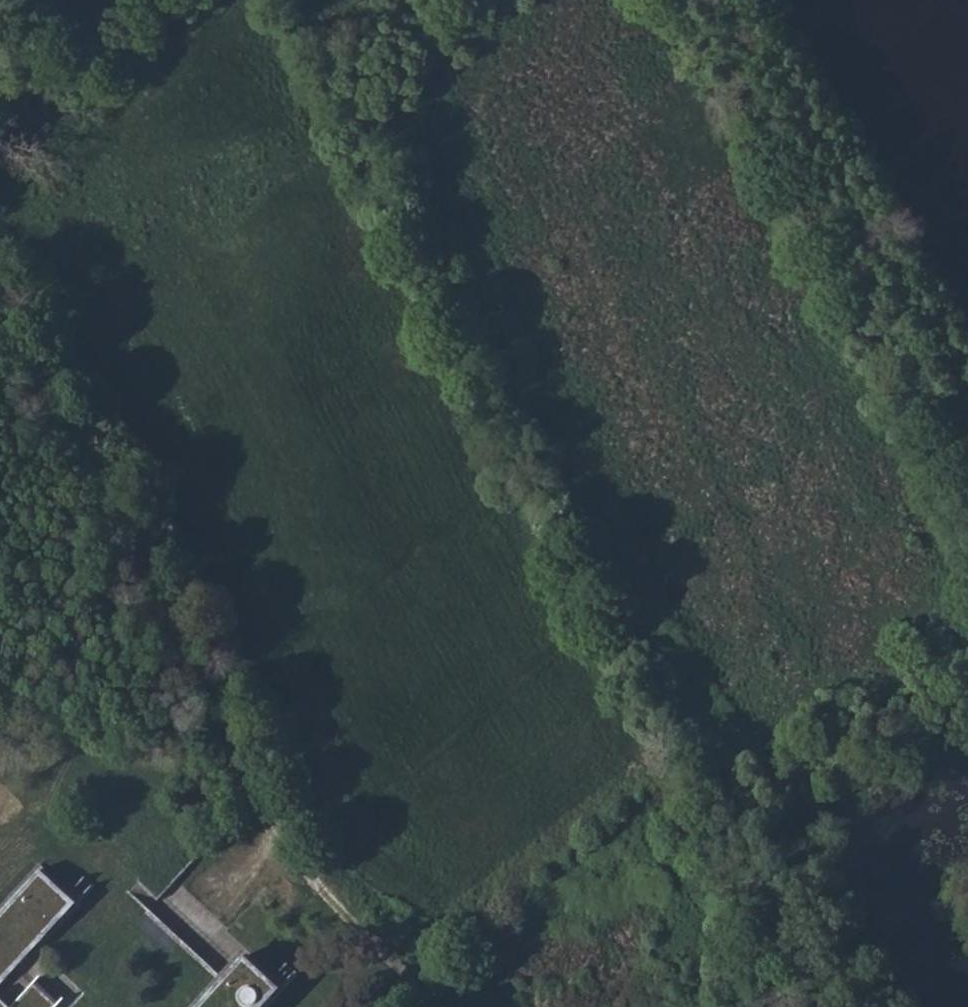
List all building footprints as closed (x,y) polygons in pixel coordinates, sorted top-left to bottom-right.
[(77,905),(40,871),(0,914),(0,987),(77,905)] [(280,991),(244,958),(198,1006),(266,1006),(280,991)] [(36,983),(13,1006),(57,1006),(59,1004),(36,983)]
